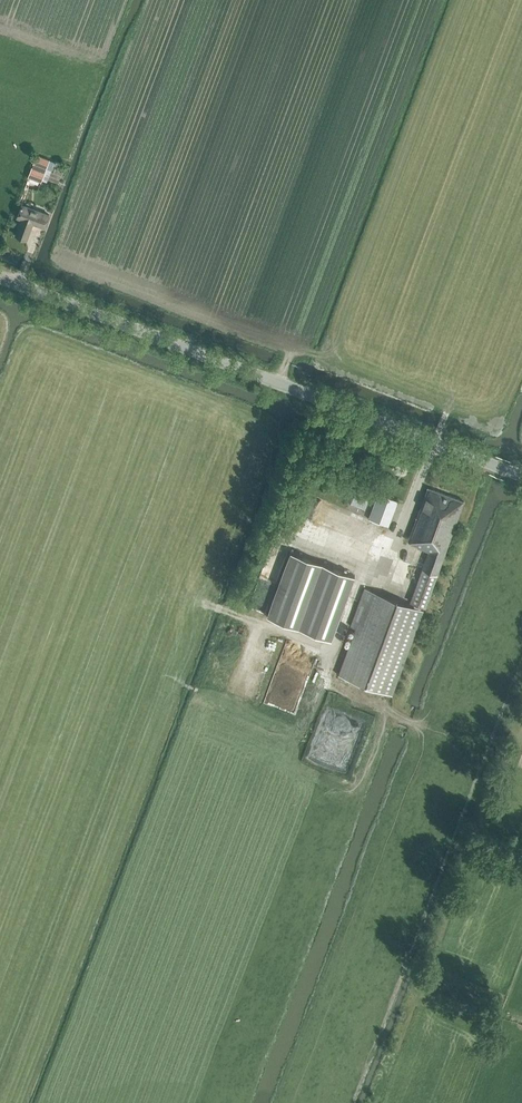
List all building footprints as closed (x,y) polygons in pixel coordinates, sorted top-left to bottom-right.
[(42,182),(50,160),(37,155),(28,177),(42,182)] [(44,227),(49,214),(21,204),(17,218),(20,219),(15,236),(27,240),(32,223),(44,227)] [(464,502),(428,488),(408,542),(418,545),(418,548),(429,552),(410,602),(424,607),(464,502)] [(365,509),(371,494),(357,489),(351,504),(365,509)] [(379,494),(369,519),(380,523),(389,498),(379,494)] [(311,546),(360,560),(362,554),(366,556),(369,544),(315,530),(311,546)] [(291,552),(268,616),(332,640),(355,576),(291,552)] [(424,610),(365,588),(351,626),(356,628),(339,675),(393,695),(424,610)]
